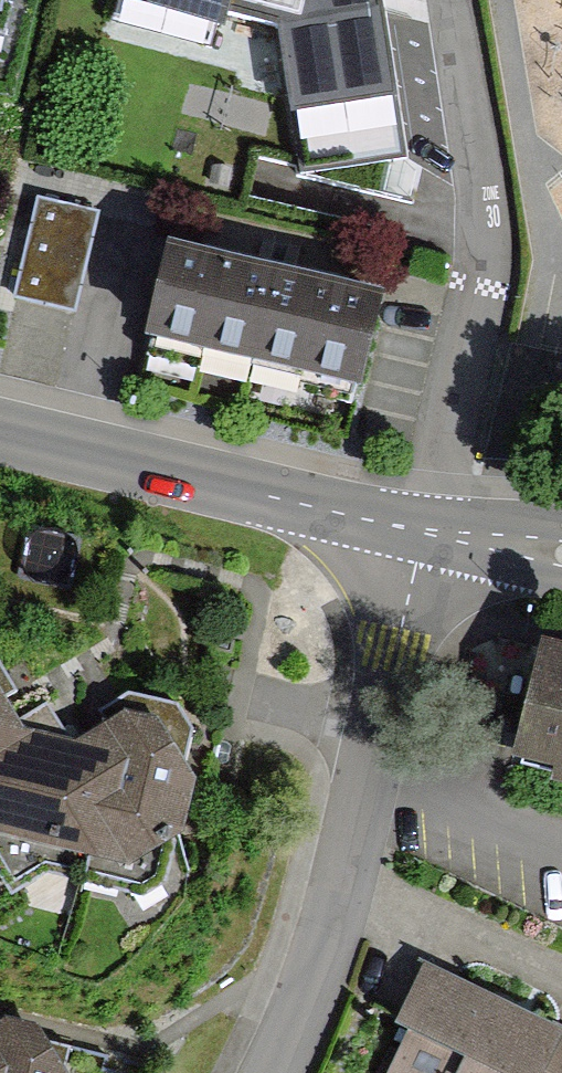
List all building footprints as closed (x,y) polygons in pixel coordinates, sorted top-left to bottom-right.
[(284,29),(304,165),(414,149),(392,0),(179,0),(284,29)] [(73,340),(104,213),(42,198),(10,325),(73,340)] [(399,301),(176,254),(158,341),(381,388),(399,301)] [(554,653),(526,766),(561,775),(561,655),(554,653)] [(13,664),(0,661),(0,724),(13,664)] [(87,879),(131,694),(82,742),(29,729),(13,664),(0,724),(0,857),(87,879)] [(131,694),(87,879),(144,893),(166,882),(204,733),(189,709),(131,694)] [(435,970),(388,1072),(561,1072),(561,1028),(435,970)] [(0,1041),(0,1072),(74,1072),(83,1037),(68,1012),(10,998),(0,1041)] [(10,998),(0,1008),(0,1041),(10,998)]
